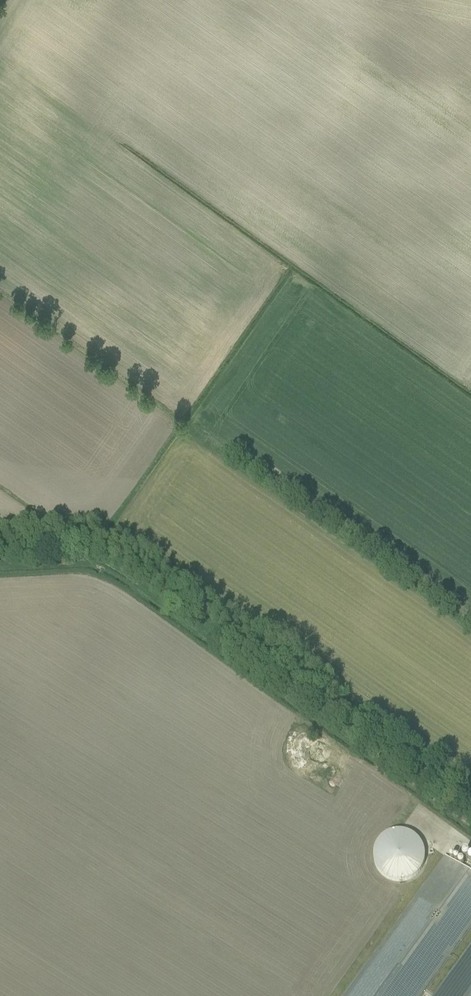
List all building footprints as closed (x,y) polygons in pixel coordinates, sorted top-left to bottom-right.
[(381,841),(378,878),(423,881),(426,834),(386,831),(386,841),(381,841)] [(470,926),(470,875),(463,870),(443,856),(374,952),(425,988),(470,926)] [(437,995),(439,995),(470,995),(470,948),(437,995)] [(374,952),(343,995),(419,995),(425,988),(374,952)]
